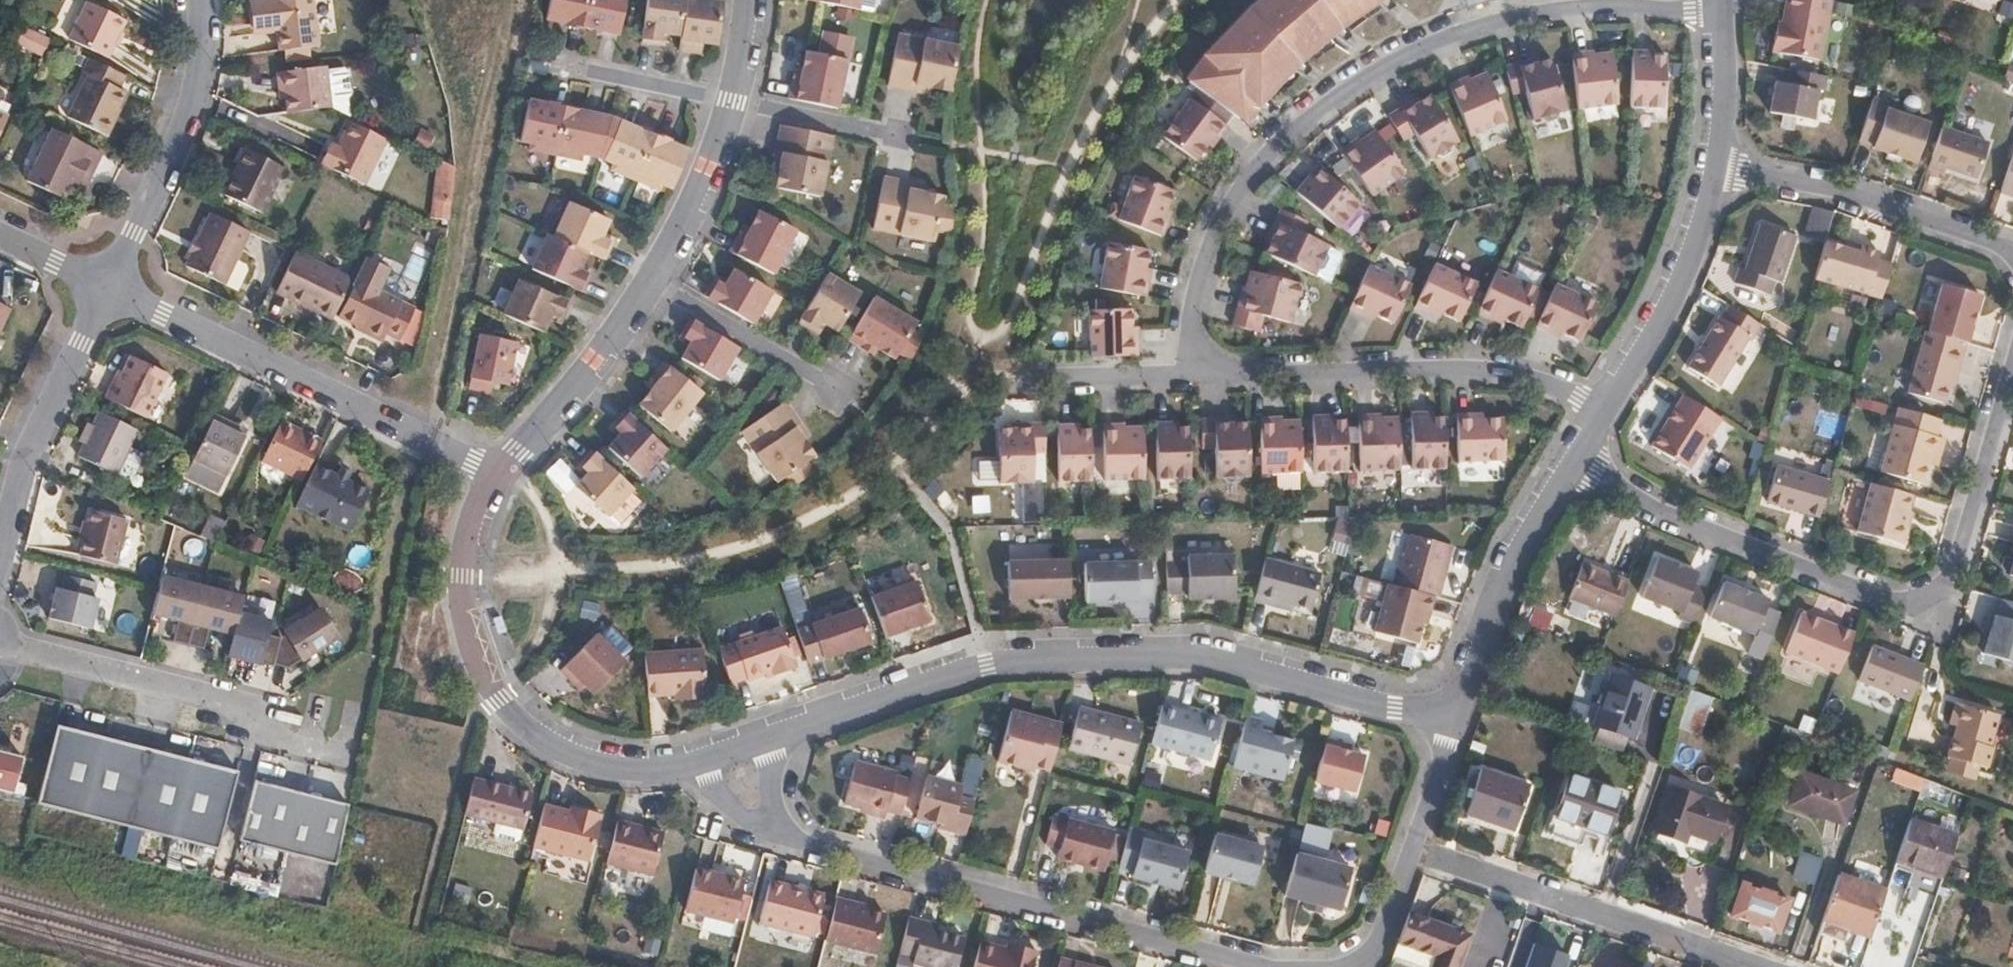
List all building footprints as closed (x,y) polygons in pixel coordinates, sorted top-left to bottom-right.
[(88,0),(87,0),(69,37),(107,55),(125,17),(88,0)] [(306,44),(319,43),(314,0),(251,0),(254,18),(272,17),(275,30),(278,48),(282,48),(306,44)] [(578,29),(579,27),(584,0),(546,0),(542,19),(561,23),(561,26),(578,29)] [(579,27),(615,36),(623,0),(584,0),(579,27)] [(639,25),(637,48),(659,51),(660,40),(676,42),(681,2),(682,0),(649,0),(639,25)] [(799,4),(853,15),(857,0),(800,0),(799,4)] [(1250,8),(1210,51),(1187,79),(1200,88),(1232,112),(1238,116),(1288,63),(1342,13),(1366,0),(1259,0),(1250,8)] [(1466,9),(1488,0),(1462,0),(1466,9)] [(1828,0),(1827,0),(1785,0),(1780,23),(1779,33),(1773,33),(1770,52),(1817,61),(1828,0)] [(676,42),(674,55),(697,58),(699,47),(712,49),(718,8),(681,2),(676,42)] [(256,32),(275,30),(272,17),(254,18),(256,32)] [(19,28),(15,47),(43,52),(46,33),(19,28)] [(944,95),(950,71),(954,52),(892,39),(882,91),(914,97),(916,90),(923,92),(944,95)] [(284,60),(307,57),(306,44),(282,48),(284,60)] [(1593,48),(1570,51),(1576,106),(1616,102),(1610,50),(1593,52),(1593,48)] [(1630,49),(1629,105),(1662,105),(1663,54),(1652,54),(1652,49),(1630,49)] [(114,90),(123,72),(87,55),(80,69),(87,72),(65,114),(102,131),(120,93),(114,90)] [(1536,55),(1504,63),(1511,91),(1524,88),(1531,116),(1564,107),(1550,56),(1538,60),(1536,55)] [(787,88),(784,103),(832,114),(841,64),(801,56),(796,77),(794,89),(787,88)] [(2002,75),(2012,80),(2012,63),(2008,61),(2002,75)] [(287,110),(330,104),(325,64),(276,69),(278,88),(285,88),(287,110)] [(1468,74),(1446,82),(1468,133),(1505,118),(1485,70),(1469,76),(1468,74)] [(1824,92),(1827,77),(1791,70),(1788,85),(1776,83),(1771,113),(1812,121),(1817,92),(1824,92)] [(789,75),(787,88),(794,89),(796,77),(789,75)] [(1193,98),(1190,96),(1163,135),(1197,160),(1209,143),(1212,146),(1229,124),(1225,122),(1232,112),(1200,88),(1193,98)] [(1416,95),(1387,113),(1402,138),(1414,131),(1428,157),(1457,139),(1429,93),(1418,99),(1416,95)] [(5,112),(9,103),(1,99),(0,98),(0,110),(5,112)] [(1888,103),(1873,98),(1858,141),(1873,145),(1873,148),(1916,163),(1929,124),(1886,109),(1888,103)] [(525,150),(551,156),(561,109),(562,106),(545,103),(544,105),(524,101),(515,141),(526,144),(525,150)] [(561,109),(551,156),(577,161),(578,155),(595,158),(606,125),(608,118),(561,109)] [(1541,121),(1552,166),(1568,162),(1557,117),(1541,121)] [(385,137),(348,119),(336,143),(329,141),(320,161),(363,181),(385,137)] [(630,187),(649,143),(615,129),(606,125),(595,158),(593,165),(609,171),(606,176),(630,187)] [(418,126),(410,142),(425,149),(433,134),(418,126)] [(69,180),(73,182),(77,176),(85,180),(99,151),(50,127),(23,179),(60,197),(69,180)] [(1357,134),(1338,147),(1371,193),(1403,170),(1373,127),(1358,136),(1357,134)] [(1988,143),(1942,127),(1927,169),(1943,173),(1945,167),(1976,178),(1988,143)] [(828,140),(777,130),(770,162),(777,164),(775,170),(770,193),(815,201),(828,140)] [(666,148),(650,141),(649,143),(630,187),(654,197),(658,191),(667,195),(683,158),(665,151),(666,148)] [(279,160),(246,144),(224,190),(258,206),(279,160)] [(2000,193),(2012,197),(2012,153),(2000,193)] [(430,218),(450,219),(452,161),(432,160),(430,218)] [(777,164),(770,162),(769,169),(775,170),(777,164)] [(1309,171),(1294,187),(1337,225),(1359,199),(1320,166),(1312,174),(1309,171)] [(1136,173),(1119,217),(1164,233),(1172,208),(1168,207),(1175,188),(1136,173)] [(77,176),(73,182),(82,186),(85,180),(77,176)] [(929,246),(932,236),(937,212),(939,201),(917,197),(910,196),(912,188),(879,182),(868,233),(929,246)] [(1270,238),(1265,250),(1314,273),(1328,243),(1301,229),(1306,218),(1280,206),(1265,236),(1270,238)] [(550,243),(584,258),(600,265),(609,245),(599,239),(605,225),(565,207),(550,243)] [(222,282),(247,230),(209,211),(183,263),(222,282)] [(932,236),(947,239),(949,214),(937,212),(932,236)] [(732,242),(725,256),(769,278),(792,234),(755,215),(746,234),(740,245),(732,242)] [(1787,283),(1796,235),(1760,228),(1751,276),(1745,275),(1742,291),(1779,296),(1782,282),(1787,283)] [(738,231),(732,242),(740,245),(746,234),(738,231)] [(1109,238),(1101,285),(1146,293),(1151,266),(1146,266),(1150,246),(1109,238)] [(550,243),(545,240),(530,275),(580,298),(589,277),(578,273),(584,258),(550,243)] [(1843,249),(1824,243),(1814,280),(1882,298),(1891,265),(1876,261),(1878,253),(1859,248),(1858,252),(1843,249)] [(1844,243),(1843,249),(1858,252),(1859,248),(1844,243)] [(332,315),(349,278),(292,250),(273,290),(302,304),(304,302),(332,315)] [(397,337),(412,306),(376,289),(387,266),(366,256),(337,312),(355,321),(382,335),(385,330),(397,337)] [(1434,261),(1413,304),(1437,315),(1440,311),(1458,320),(1476,281),(1434,261)] [(1355,292),(1349,306),(1372,317),(1374,312),(1392,321),(1410,283),(1368,264),(1355,292)] [(1291,319),(1301,281),(1250,267),(1246,284),(1242,284),(1237,305),(1291,319)] [(1495,269),(1475,312),(1499,323),(1501,318),(1519,326),(1537,289),(1495,269)] [(708,286),(700,301),(748,328),(767,295),(729,273),(722,287),(719,293),(708,286)] [(0,274),(0,325),(2,326),(21,283),(0,274)] [(487,314),(527,332),(533,318),(544,322),(553,302),(503,279),(500,287),(499,287),(487,314)] [(855,298),(822,279),(810,300),(795,326),(808,334),(814,323),(820,327),(833,335),(855,298)] [(712,280),(708,286),(719,293),(722,287),(712,280)] [(1553,283),(1534,325),(1558,336),(1560,332),(1578,340),(1596,302),(1553,283)] [(1928,333),(1966,344),(1980,296),(1942,285),(1928,333)] [(892,363),(896,356),(909,335),(914,328),(871,302),(845,344),(859,352),(863,346),(873,352),(892,363)] [(1091,306),(1091,352),(1138,351),(1139,325),(1133,325),(1133,305),(1091,306)] [(1761,326),(1731,307),(1723,320),(1720,318),(1689,370),(1719,387),(1750,337),(1753,339),(1761,326)] [(380,339),(382,335),(355,321),(353,325),(380,339)] [(734,351),(686,323),(678,337),(689,343),(685,349),(677,362),(715,385),(734,351)] [(814,337),(820,327),(814,323),(808,334),(814,337)] [(1958,373),(1966,344),(1928,333),(1925,332),(1907,393),(1943,403),(1948,385),(1952,372),(1958,373)] [(896,356),(907,364),(919,341),(909,335),(896,356)] [(689,343),(678,337),(675,343),(685,349),(689,343)] [(503,389),(511,348),(474,341),(464,393),(487,398),(489,387),(503,389)] [(869,358),(873,352),(863,346),(859,352),(869,358)] [(146,408),(169,364),(133,347),(120,375),(114,372),(107,389),(146,408)] [(697,396),(659,366),(650,377),(655,382),(647,392),(634,410),(666,436),(697,396)] [(1954,387),(1958,373),(1952,372),(1948,385),(1954,387)] [(655,382),(650,377),(641,387),(647,392),(655,382)] [(1721,419),(1683,395),(1650,446),(1688,470),(1721,419)] [(773,485),(782,479),(802,465),(811,460),(798,441),(794,436),(800,432),(782,404),(738,434),(773,485)] [(1411,465),(1444,465),(1443,413),(1432,414),(1432,409),(1409,409),(1411,465)] [(1936,438),(1942,421),(1899,409),(1881,472),(1922,485),(1928,464),(1930,454),(1940,457),(1945,440),(1936,438)] [(1358,465),(1399,465),(1397,413),(1379,413),(1380,410),(1357,411),(1358,465)] [(1482,414),(1482,410),(1455,410),(1456,457),(1503,456),(1502,414),(1482,414)] [(1313,468),(1347,466),(1346,416),(1334,416),(1334,411),(1312,412),(1313,468)] [(1261,468),(1301,467),(1300,416),(1282,416),(1282,413),(1260,412),(1261,468)] [(1824,412),(1815,429),(1831,436),(1839,419),(1824,412)] [(90,425),(81,444),(75,457),(126,482),(140,454),(125,446),(134,431),(96,414),(90,425)] [(214,414),(211,421),(242,437),(245,430),(214,414)] [(1214,472),(1249,472),(1248,419),(1234,419),(1234,414),(1201,414),(1201,443),(1215,444),(1214,472)] [(663,453),(621,416),(610,427),(619,436),(615,440),(604,452),(637,481),(663,453)] [(1190,474),(1188,423),(1177,423),(1177,418),(1155,418),(1157,474),(1190,474)] [(1045,448),(1044,419),(1019,419),(1018,425),(999,425),(999,478),(1033,477),(1033,448),(1045,448)] [(1144,475),(1143,422),(1126,423),(1126,419),(1103,420),(1104,475),(1144,475)] [(300,479),(319,440),(277,420),(258,459),(300,479)] [(1092,476),(1090,426),(1079,426),(1079,420),(1058,421),(1058,477),(1092,476)] [(223,474),(242,437),(211,421),(192,457),(223,474)] [(75,442),(81,444),(90,425),(84,423),(75,442)] [(619,436),(610,427),(605,433),(615,440),(619,436)] [(804,437),(800,432),(794,436),(798,441),(804,437)] [(1936,467),(1940,457),(1930,454),(1928,464),(1936,467)] [(629,491),(588,455),(577,467),(585,474),(581,479),(571,491),(603,521),(629,491)] [(993,482),(990,458),(973,460),(976,484),(993,482)] [(355,494),(358,486),(313,465),(294,504),(342,527),(355,494)] [(782,479),(790,490),(809,476),(802,465),(782,479)] [(585,474),(577,467),(572,471),(581,479),(585,474)] [(1767,502),(1820,517),(1830,482),(1777,467),(1767,502)] [(1904,522),(1911,495),(1870,484),(1857,532),(1902,545),(1909,523),(1904,522)] [(366,490),(358,486),(355,494),(364,495),(366,490)] [(364,495),(355,494),(342,527),(347,530),(364,495)] [(1331,553),(1349,554),(1351,506),(1334,506),(1331,553)] [(78,553),(113,563),(124,519),(89,509),(78,553)] [(1434,594),(1438,596),(1443,580),(1439,579),(1450,543),(1411,532),(1397,584),(1434,594)] [(1163,557),(1165,588),(1185,588),(1186,593),(1232,592),(1230,550),(1184,551),(1184,557),(1163,557)] [(1264,554),(1253,595),(1276,601),(1278,595),(1292,599),(1310,604),(1320,569),(1264,554)] [(1005,595),(1066,592),(1065,556),(1005,558),(1005,595)] [(1134,592),(1149,592),(1148,556),(1080,559),(1082,597),(1134,595),(1134,592)] [(1678,618),(1693,624),(1706,590),(1692,585),(1697,574),(1655,558),(1640,596),(1680,613),(1678,618)] [(1568,598),(1615,615),(1628,581),(1582,564),(1568,598)] [(94,581),(63,573),(59,587),(53,586),(44,616),(87,628),(95,597),(91,596),(94,581)] [(221,658),(258,664),(270,599),(257,597),(254,612),(236,609),(240,589),(155,575),(148,616),(173,620),(170,641),(202,647),(206,626),(226,629),(221,658)] [(1350,589),(1377,596),(1380,583),(1353,576),(1350,589)] [(912,580),(868,596),(883,636),(927,620),(912,580)] [(1397,584),(1388,581),(1374,628),(1416,641),(1422,621),(1424,609),(1429,611),(1434,594),(1397,584)] [(1753,640),(1767,646),(1778,617),(1764,612),(1768,601),(1723,583),(1710,617),(1755,635),(1753,640)] [(1278,595),(1276,601),(1291,605),(1292,599),(1278,595)] [(2001,600),(1997,617),(1994,616),(1983,654),(2012,663),(2012,603),(2001,600)] [(315,604),(254,645),(275,675),(336,635),(315,604)] [(855,608),(793,630),(806,663),(868,641),(855,608)] [(1785,652),(1838,673),(1852,638),(1836,632),(1837,628),(1800,613),(1785,652)] [(732,644),(714,651),(726,684),(743,678),(744,681),(768,671),(770,676),(792,667),(777,627),(750,637),(746,634),(736,637),(732,644)] [(1836,632),(1852,638),(1853,635),(1837,628),(1836,632)] [(552,669),(562,681),(566,678),(570,683),(582,696),(617,668),(591,636),(552,669)] [(1859,681),(1910,701),(1923,667),(1871,647),(1859,681)] [(698,651),(641,656),(644,698),(670,695),(671,701),(702,699),(698,651)] [(1593,724),(1630,736),(1647,688),(1609,677),(1593,724)] [(566,678),(562,681),(567,687),(570,683),(566,678)] [(1953,749),(1981,758),(1988,760),(1994,739),(1992,738),(2000,707),(1958,694),(1952,716),(1959,718),(1950,748),(1953,749)] [(1219,716),(1161,700),(1150,740),(1209,755),(1219,716)] [(1138,718),(1092,706),(1089,717),(1074,714),(1066,743),(1129,760),(1138,718)] [(1047,767),(1059,721),(1008,707),(995,759),(1030,768),(1032,764),(1047,767)] [(1262,717),(1245,713),(1235,752),(1286,765),(1294,735),(1259,726),(1262,717)] [(238,772),(59,727),(40,804),(219,849),(238,772)] [(1341,739),(1325,734),(1314,778),(1354,789),(1365,752),(1340,745),(1341,739)] [(1976,772),(1981,758),(1953,749),(1948,764),(1976,772)] [(10,794),(19,756),(0,751),(0,791),(10,794)] [(842,801),(857,805),(867,807),(866,811),(882,815),(893,772),(852,761),(842,801)] [(1465,814),(1513,830),(1527,787),(1481,770),(1465,814)] [(1789,801),(1842,820),(1851,790),(1800,771),(1789,801)] [(962,830),(971,798),(957,794),(959,783),(924,774),(913,815),(942,822),(942,825),(962,830)] [(471,777),(462,812),(521,828),(530,792),(471,777)] [(1554,823),(1585,835),(1588,826),(1604,832),(1617,794),(1570,777),(1554,823)] [(349,805),(256,782),(242,840),(335,863),(349,805)] [(1655,832),(1679,841),(1683,833),(1711,841),(1723,807),(1670,789),(1655,832)] [(543,801),(531,843),(587,858),(599,811),(579,806),(578,811),(569,808),(543,801)] [(1102,868),(1113,828),(1051,812),(1043,841),(1057,845),(1055,855),(1102,868)] [(616,818),(605,860),(651,872),(661,830),(616,818)] [(1944,877),(1957,837),(1908,820),(1895,859),(1944,877)] [(1128,826),(1117,865),(1131,868),(1131,874),(1177,886),(1187,848),(1142,836),(1143,830),(1128,826)] [(1213,831),(1203,869),(1252,881),(1262,844),(1213,831)] [(1295,850),(1284,892),(1339,907),(1350,864),(1295,850)] [(1791,875),(1812,881),(1819,858),(1800,851),(1791,875)] [(733,920),(743,879),(694,866),(684,908),(733,920)] [(1886,886),(1838,867),(1819,927),(1844,936),(1849,923),(1871,929),(1886,886)] [(782,887),(783,882),(768,878),(767,883),(782,887)] [(823,892),(783,882),(782,887),(767,883),(758,921),(812,934),(823,892)] [(450,899),(467,903),(471,887),(454,883),(450,899)] [(1730,915),(1773,930),(1783,900),(1740,884),(1730,915)] [(835,896),(824,938),(874,951),(884,912),(866,907),(853,904),(854,900),(835,896)] [(1394,945),(1436,960),(1432,966),(1456,966),(1468,935),(1407,912),(1394,945)] [(899,950),(913,953),(912,960),(938,966),(955,966),(963,936),(936,928),(922,925),(924,919),(908,915),(899,950)] [(922,925),(936,928),(938,923),(924,919),(922,925)] [(972,966),(1032,966),(1036,948),(1016,943),(1015,948),(1006,945),(980,939),(972,966)] [(1535,944),(1527,966),(1566,966),(1570,955),(1535,944)] [(1057,966),(1109,966),(1060,955),(1057,966)]
